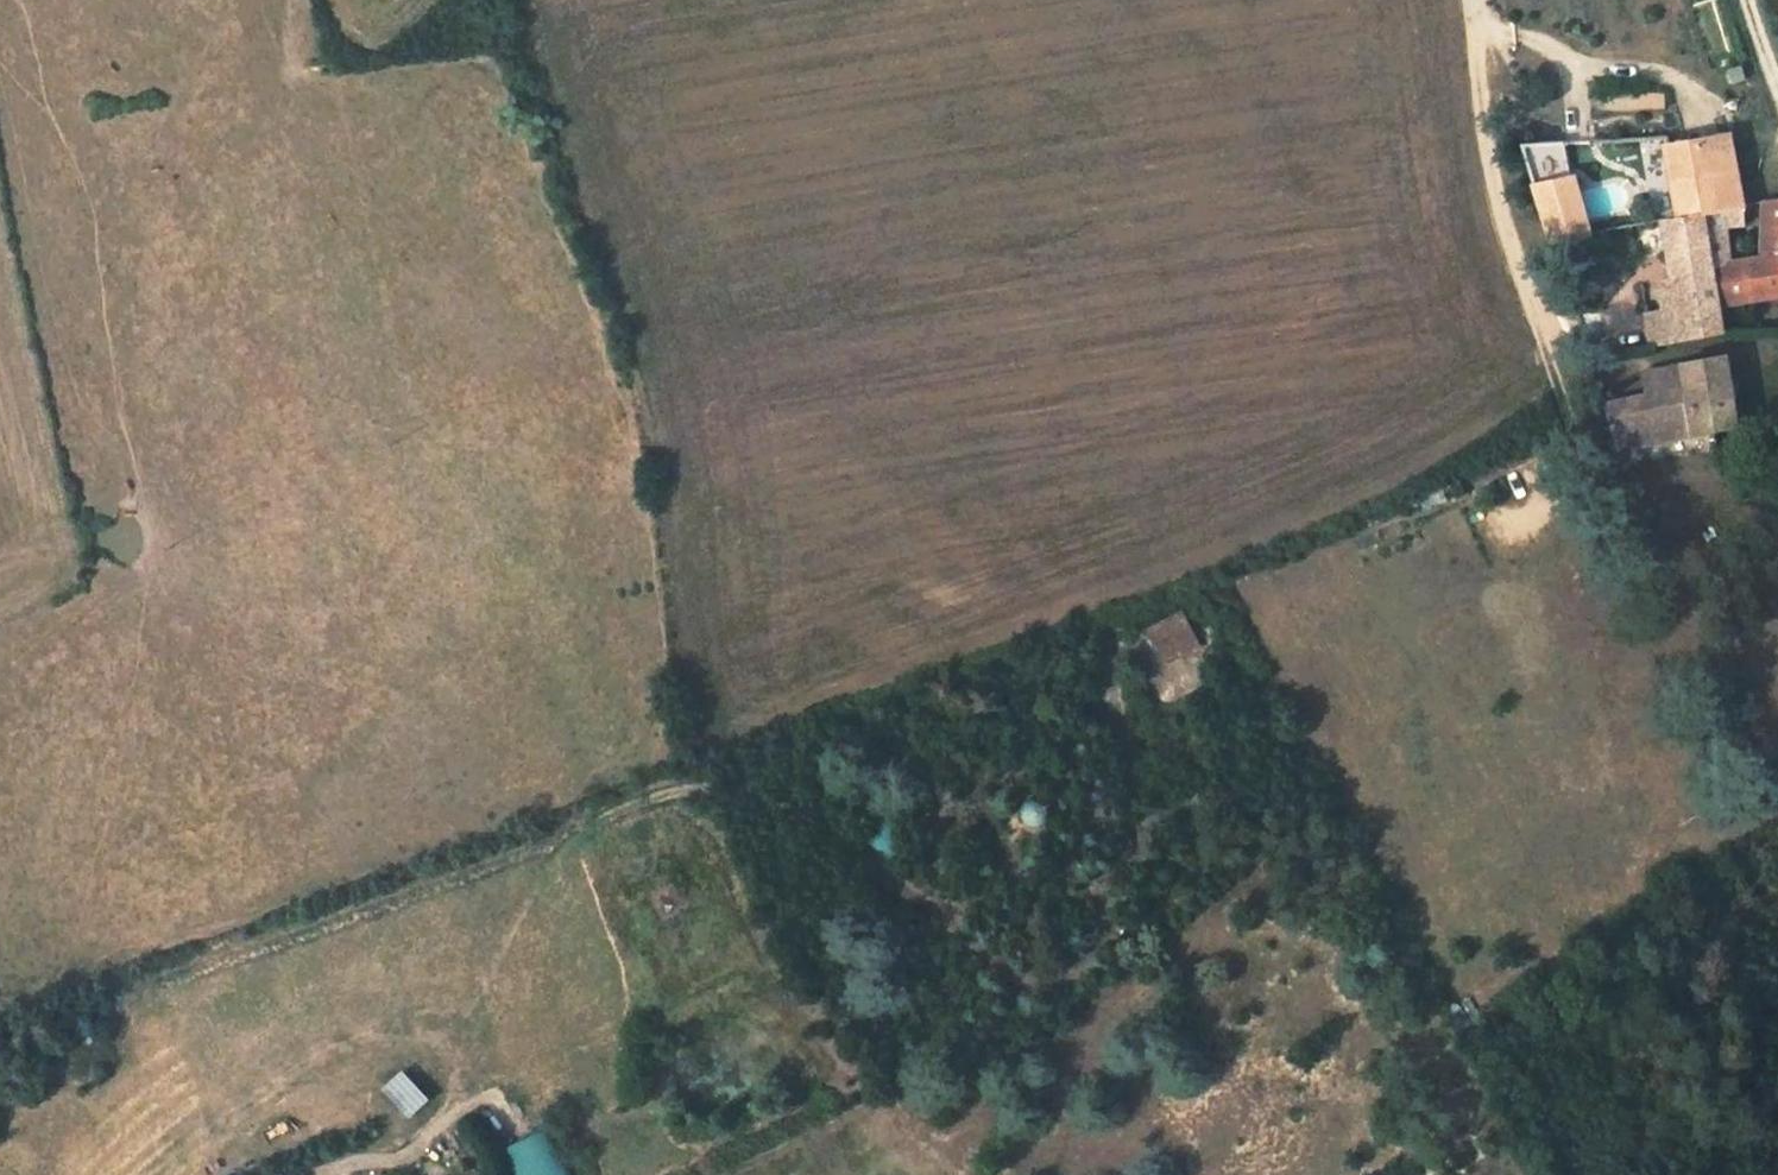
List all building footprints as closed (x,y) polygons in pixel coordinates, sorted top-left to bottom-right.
[(1692,241),(1765,222),(1743,155),(1676,145),(1692,241)] [(1569,273),(1593,267),(1614,261),(1575,167),(1541,174),(1569,273)] [(1765,222),(1674,246),(1687,301),(1655,310),(1670,365),(1672,372),(1734,355),(1728,329),(1760,321),(1777,316),(1777,218),(1765,222)] [(1606,316),(1593,267),(1569,273),(1584,323),(1606,316)] [(1629,478),(1756,440),(1737,378),(1699,389),(1708,420),(1619,446),(1629,478)] [(1162,666),(1201,647),(1181,608),(1143,626),(1162,666)] [(1041,825),(1047,806),(1024,799),(1018,819),(1041,825)] [(380,1088),(408,1118),(429,1099),(401,1068),(380,1088)] [(544,1126),(502,1145),(515,1174),(566,1174),(544,1126)]
